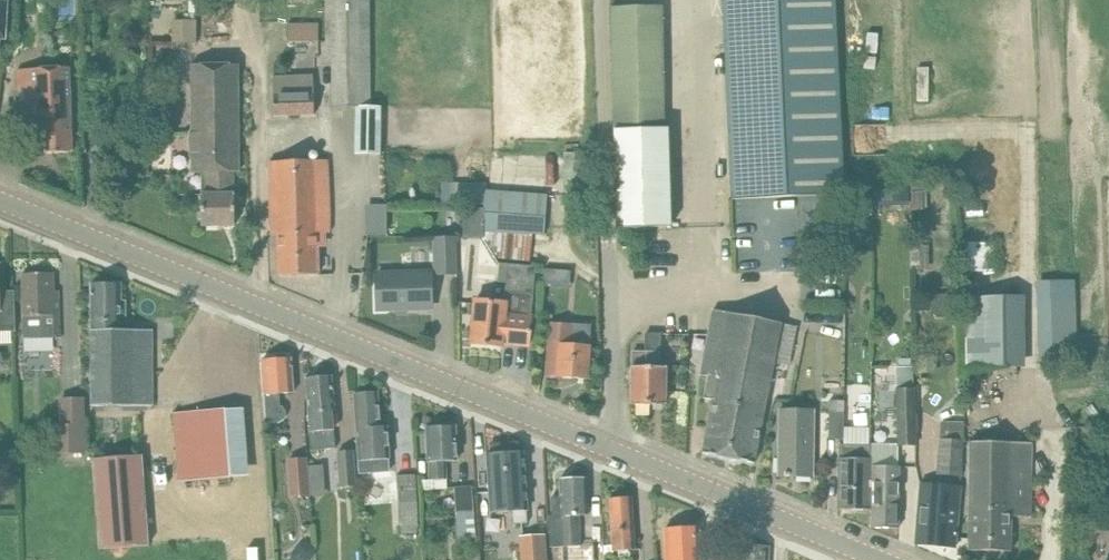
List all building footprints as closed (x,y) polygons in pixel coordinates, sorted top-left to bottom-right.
[(379,107),(370,107),(370,0),(328,0),(329,57),(334,57),(335,108),(357,109),(356,151),(377,152),(379,107)] [(835,0),(723,0),(733,199),(844,194),(835,0)] [(660,6),(634,7),(612,7),(615,141),(614,141),(617,228),(671,226),(668,127),(663,128),(660,6)] [(176,40),(201,39),(200,18),(176,19),(176,40)] [(320,23),(289,23),(289,41),(320,41),(320,23)] [(192,133),(190,133),(190,153),(192,153),(192,172),(215,171),(215,194),(202,194),(202,226),(235,225),(235,194),(232,194),(232,171),(239,171),(237,64),(191,65),(192,133)] [(18,69),(19,98),(20,120),(40,120),(41,153),(72,152),(69,67),(18,69)] [(275,115),(315,114),(315,94),(313,94),(312,75),(274,77),(275,115)] [(598,154),(566,154),(568,203),(599,203),(599,200),(598,154)] [(269,161),(271,212),(271,234),(278,234),(280,275),(318,274),(317,233),(330,232),(330,210),(328,160),(269,161)] [(547,195),(519,193),(491,191),(488,230),(504,231),(501,264),(531,266),(534,233),(544,234),(547,195)] [(371,203),(371,233),(391,233),(391,203),(371,203)] [(484,238),(484,211),(465,210),(464,237),(484,238)] [(438,275),(457,274),(455,239),(436,240),(438,275)] [(969,269),(994,270),(995,242),(969,241),(969,269)] [(926,245),(910,246),(911,270),(926,270),(926,245)] [(531,266),(501,264),(500,282),(510,283),(509,303),(476,300),(473,321),(471,343),(503,346),(503,343),(529,346),(536,267),(531,266)] [(54,273),(22,273),(23,296),(24,338),(60,337),(59,293),(59,290),(54,290),(54,273)] [(377,275),(377,286),(378,309),(432,307),(431,273),(377,275)] [(153,405),(153,352),(152,329),(126,330),(126,301),(121,301),(121,283),(91,283),(92,405),(153,405)] [(14,327),(14,314),(14,291),(0,291),(0,327),(14,327)] [(956,294),(936,294),(936,318),(956,318),(956,294)] [(970,314),(970,367),(1019,367),(1019,314),(1019,296),(970,296),(970,314)] [(1041,363),(1073,363),(1073,301),(1041,301),(1041,363)] [(708,376),(704,398),(713,399),(703,452),(754,463),(774,362),(789,364),(797,326),(714,309),(701,374),(708,376)] [(588,379),(590,345),(572,344),(574,324),(550,322),(547,376),(588,379)] [(661,333),(646,333),(645,351),(633,351),(632,404),(665,405),(666,382),(666,365),(661,365),(661,333)] [(282,407),(280,406),(279,394),(294,393),(291,358),(262,360),(266,423),(281,422),(283,421),(284,421),(286,420),(287,418),(287,417),(288,415),(288,414),(287,412),(287,411),(286,409),(285,408),(283,407),(282,407)] [(263,405),(261,365),(252,365),(253,406),(263,405)] [(898,389),(914,388),(913,366),(897,367),(898,389)] [(336,410),(335,397),(333,375),(305,378),(312,449),(336,446),(334,428),(326,428),(325,411),(336,410)] [(378,391),(354,393),(356,415),(359,460),(360,473),(390,471),(389,459),(390,459),(388,426),(381,427),(380,413),(378,391)] [(894,446),(912,446),(912,391),(894,391),(894,446)] [(53,455),(85,455),(84,400),(62,400),(62,427),(53,427),(53,455)] [(829,400),(829,411),(843,411),(843,400),(829,400)] [(231,477),(227,431),(226,408),(173,412),(179,481),(231,477)] [(778,410),(779,454),(779,476),(813,476),(814,454),(813,410),(778,410)] [(840,411),(829,411),(828,440),(839,440),(840,411)] [(448,489),(448,479),(447,462),(457,461),(456,425),(427,427),(429,480),(433,480),(434,489),(448,489)] [(939,474),(958,476),(960,440),(941,438),(939,474)] [(972,442),(969,528),(969,550),(1011,551),(1012,516),(1031,516),(1031,494),(1034,443),(972,442)] [(839,445),(839,487),(839,509),(871,510),(871,445),(839,445)] [(357,485),(354,452),(340,453),(343,486),(357,485)] [(487,454),(491,512),(513,510),(514,524),(528,523),(527,509),(528,509),(524,452),(487,454)] [(100,549),(149,545),(142,454),(94,458),(100,549)] [(291,459),(294,497),(312,495),(309,458),(291,459)] [(872,483),(872,505),(872,527),(899,528),(900,466),(883,466),(882,483),(872,483)] [(417,474),(398,475),(399,502),(400,526),(401,526),(417,525),(419,525),(418,501),(417,474)] [(594,544),(581,545),(580,515),(588,515),(587,478),(559,479),(560,496),(552,497),(553,516),(561,516),(563,559),(594,559),(594,544)] [(921,483),(918,521),(916,543),(955,546),(960,487),(921,483)] [(478,538),(474,487),(457,489),(461,539),(478,538)] [(636,549),(633,519),(632,497),(610,499),(614,551),(636,549)] [(666,559),(701,559),(699,527),(665,529),(666,559)] [(520,536),(522,559),(547,559),(546,534),(520,536)] [(292,553),(292,559),(310,559),(314,557),(313,549),(308,544),(300,544),(292,553)] [(740,545),(739,559),(769,559),(769,547),(740,545)]
